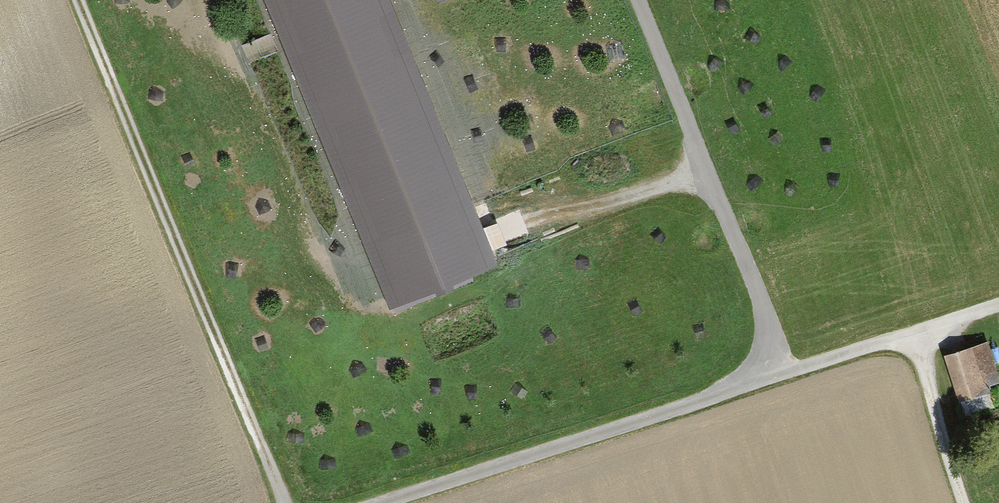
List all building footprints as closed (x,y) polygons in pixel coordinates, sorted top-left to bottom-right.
[(391,310),(498,266),(390,0),(265,0),(391,310)] [(944,356),(960,403),(990,393),(988,387),(998,384),(998,377),(987,342),(944,356)]
